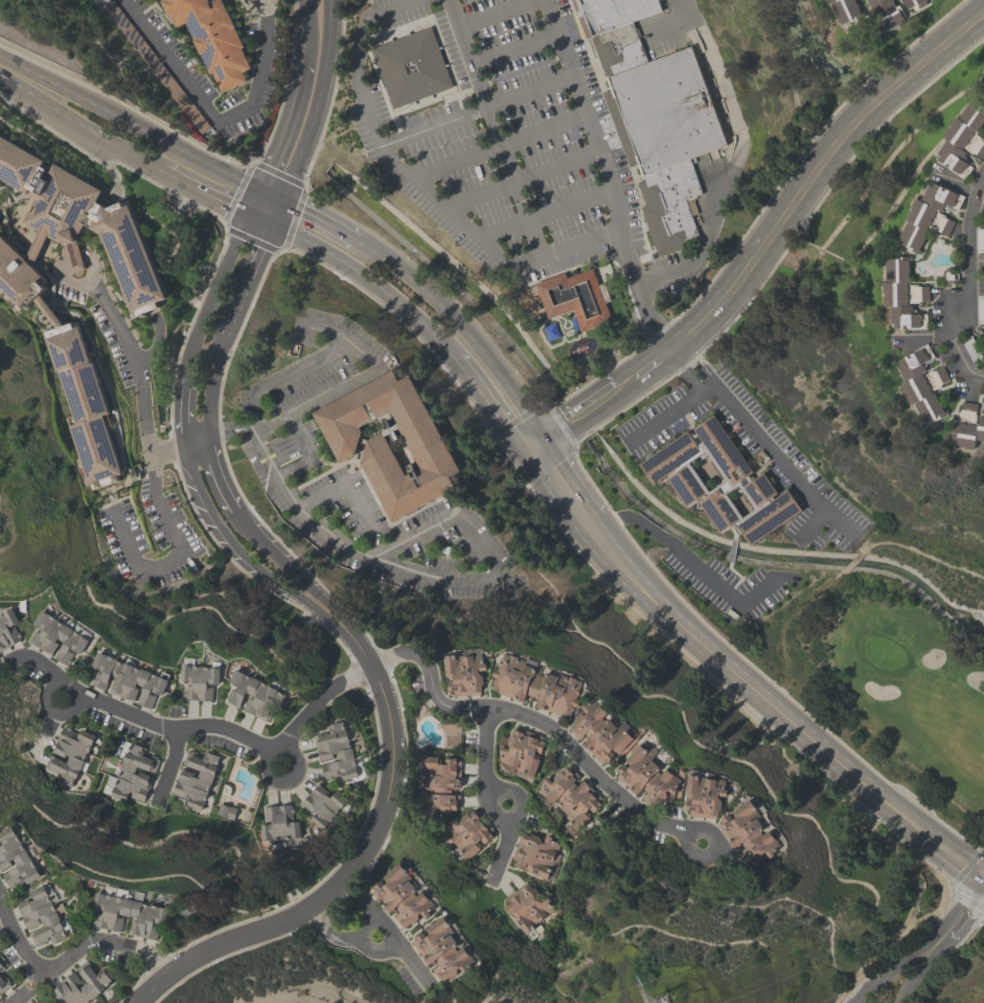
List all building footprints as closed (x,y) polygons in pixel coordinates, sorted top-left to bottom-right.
[(207,4),(215,0),(220,0),(243,47),(240,48),(250,68),(242,72),(247,81),(221,94),(212,75),(209,77),(185,26),(174,31),(159,0),(205,0),(207,4)] [(661,13),(656,0),(577,0),(578,1),(572,3),(585,39),(591,37),(592,38),(633,24),(661,13)] [(827,4),(825,0),(854,0),(856,3),(859,7),(858,8),(860,13),(863,12),(865,16),(852,22),(852,21),(842,25),(841,23),(839,23),(830,4),(829,4),(828,3),(827,4)] [(884,32),(867,0),(894,0),(895,1),(894,2),(896,6),(899,4),(906,16),(903,18),(904,20),(901,21),(901,22),(884,32)] [(901,3),(900,0),(927,0),(925,1),(927,3),(914,10),(912,6),(907,9),(904,4),(903,5),(902,3),(901,3)] [(605,78),(590,40),(592,38),(633,24),(646,64),(605,78)] [(429,26),(452,86),(393,109),(370,48),(429,26)] [(605,78),(646,64),(689,48),(726,146),(689,160),(643,177),(638,166),(629,169),(601,94),(610,91),(605,78)] [(975,91),(983,72),(983,95),(975,91)] [(982,140),(983,142),(983,155),(982,158),(973,152),(972,154),(962,147),(961,149),(966,153),(961,159),(972,167),(964,179),(937,160),(939,156),(937,153),(945,142),(944,141),(946,138),(944,137),(944,136),(942,135),(948,127),(949,128),(951,126),(949,125),(954,118),(956,119),(957,118),(958,118),(971,100),(983,109),(983,122),(983,123),(982,123),(976,131),(977,131),(975,134),(983,139),(982,140)] [(27,192),(0,178),(0,133),(102,189),(96,201),(106,206),(127,199),(167,298),(157,301),(159,306),(144,312),(145,314),(141,316),(140,314),(133,316),(100,233),(83,224),(75,238),(77,247),(61,252),(58,242),(44,235),(29,265),(22,257),(36,230),(20,221),(32,199),(25,195),(27,192)] [(637,183),(645,206),(682,196),(699,189),(689,160),(643,177),(644,181),(637,183)] [(897,243),(899,240),(898,240),(907,221),(905,220),(909,210),(911,211),(912,209),(910,208),(914,200),(915,200),(916,199),(919,201),(920,198),(922,199),(928,185),(931,187),(933,183),(957,193),(956,196),(957,196),(954,202),(955,202),(953,206),(952,206),(951,207),(944,204),(941,211),(939,210),(938,212),(945,216),(945,217),(954,221),(948,235),(938,231),(938,232),(927,228),(922,239),(924,240),(921,245),(920,244),(918,249),(920,250),(919,254),(902,247),(903,245),(897,243)] [(645,206),(640,208),(657,255),(700,238),(682,196),(645,206)] [(19,307),(0,289),(0,237),(22,257),(29,265),(44,280),(40,285),(22,303),(19,307)] [(61,252),(77,247),(79,252),(84,268),(68,273),(63,259),(61,252)] [(518,289),(537,333),(564,376),(634,334),(628,317),(606,256),(518,289)] [(882,308),(882,284),(885,283),(885,259),(897,259),(897,257),(911,256),(911,261),(907,261),(908,267),(909,267),(909,272),(908,272),(908,282),(909,282),(909,285),(918,284),(918,286),(928,286),(929,301),(918,301),(918,303),(909,303),(909,306),(912,306),(912,314),(918,314),(918,328),(893,329),(893,326),(889,326),(889,310),(888,310),(888,307),(882,308)] [(56,328),(33,300),(26,307),(22,303),(40,285),(45,290),(39,295),(63,326),(71,324),(73,329),(78,327),(90,364),(93,363),(109,414),(103,416),(122,474),(118,476),(119,482),(113,484),(113,483),(100,487),(94,489),(92,484),(87,486),(68,426),(74,424),(57,371),(54,372),(42,333),(56,328)] [(948,415),(941,419),(939,417),(936,418),(937,421),(930,424),(930,423),(924,426),(913,406),(912,406),(911,405),(910,406),(905,397),(907,397),(906,394),(904,395),(900,387),(901,387),(901,385),(903,384),(902,381),(903,381),(896,367),(899,365),(897,362),(904,358),(903,356),(927,344),(934,357),(921,364),(925,371),(923,372),(924,375),(932,370),(933,372),(942,366),(949,379),(940,384),(941,386),(932,391),(943,412),(946,410),(948,415)] [(410,378),(460,475),(450,480),(455,488),(390,522),(359,464),(366,442),(382,434),(405,478),(420,470),(389,413),(359,429),(361,433),(354,457),(339,464),(313,414),(392,373),(398,384),(410,378)] [(983,405),(983,440),(977,439),(977,437),(976,437),(974,447),(972,447),(972,449),(972,451),(951,448),(952,446),(952,444),(951,443),(952,435),(951,435),(951,431),(953,431),(955,419),(957,420),(959,411),(960,412),(962,401),(977,403),(975,414),(976,414),(975,423),(978,423),(979,412),(982,413),(983,405)] [(750,545),(737,526),(742,523),(739,520),(720,533),(699,503),(704,499),(703,497),(687,508),(666,478),(654,486),(639,465),(687,432),(690,436),(696,433),(693,429),(713,415),(752,472),(748,475),(752,481),(763,473),(777,493),(772,497),(773,499),(779,495),(779,494),(787,489),(801,510),(750,545)] [(89,642),(80,655),(73,650),(74,651),(74,654),(71,658),(72,659),(69,663),(68,663),(67,665),(54,657),(59,650),(60,650),(64,643),(58,639),(56,642),(59,644),(51,656),(28,640),(35,629),(38,628),(32,624),(46,604),(61,614),(57,620),(64,625),(65,625),(81,636),(89,642)] [(21,640),(0,650),(0,612),(10,607),(18,622),(12,625),(14,626),(17,632),(18,631),(20,636),(19,637),(21,640)] [(170,675),(161,696),(155,693),(156,696),(150,709),(137,704),(140,695),(141,696),(144,688),(137,685),(136,689),(138,690),(133,703),(108,692),(114,679),(116,679),(116,678),(111,676),(105,690),(91,685),(92,682),(91,681),(94,675),(95,676),(97,669),(92,667),(99,652),(117,660),(117,661),(125,664),(125,663),(141,670),(141,669),(160,677),(159,678),(160,678),(163,672),(170,675)] [(569,719),(545,710),(545,712),(535,708),(539,699),(537,698),(537,699),(527,695),(527,694),(526,694),(522,703),(513,700),(514,698),(489,689),(494,678),(491,677),(493,669),(497,670),(503,654),(509,656),(510,656),(517,658),(517,659),(525,662),(524,666),(537,671),(536,674),(545,678),(546,674),(558,678),(559,675),(568,678),(568,677),(576,680),(575,681),(582,683),(579,690),(580,690),(578,697),(577,696),(576,700),(579,701),(576,708),(573,707),(569,719)] [(445,657),(482,655),(482,665),(486,665),(486,672),(478,672),(478,675),(482,678),(483,686),(481,686),(481,692),(472,693),(471,691),(466,692),(466,693),(457,693),(456,692),(453,692),(453,693),(448,693),(448,692),(447,692),(446,682),(453,682),(453,677),(448,677),(447,675),(446,675),(445,657)] [(185,699),(185,695),(184,695),(184,690),(186,690),(186,685),(189,683),(180,682),(182,667),(191,667),(211,669),(211,670),(220,670),(218,686),(211,685),(213,688),(212,701),(185,699)] [(226,702),(231,690),(235,692),(237,688),(228,684),(235,671),(277,691),(276,692),(284,696),(279,708),(275,706),(267,722),(242,710),(248,698),(252,701),(253,698),(245,695),(239,709),(226,702)] [(595,700),(601,706),(600,707),(607,715),(602,720),(605,723),(608,720),(616,729),(620,726),(624,723),(636,735),(632,739),(634,741),(621,754),(620,752),(615,757),(614,756),(606,764),(604,762),(602,764),(583,745),(589,739),(584,734),(578,740),(568,730),(571,728),(570,727),(574,723),(573,722),(579,716),(584,717),(586,715),(580,709),(585,705),(587,707),(595,700)] [(342,722),(345,731),(346,731),(350,748),(351,748),(356,767),(355,767),(357,776),(342,780),(341,777),(328,781),(327,778),(324,778),(321,765),(338,760),(336,754),(332,755),(333,758),(319,761),(312,735),(328,731),(326,726),(342,722)] [(95,737),(75,778),(74,777),(70,785),(58,780),(61,775),(60,774),(60,772),(59,772),(58,773),(43,765),(49,753),(66,761),(69,756),(65,754),(64,757),(50,750),(57,736),(58,737),(63,726),(66,727),(66,726),(71,728),(71,730),(79,734),(81,729),(95,737)] [(497,764),(500,755),(498,755),(502,743),(506,744),(510,735),(512,736),(514,730),(522,734),(524,730),(542,736),(540,742),(544,743),(540,753),(539,753),(537,757),(539,757),(538,760),(539,760),(532,781),(501,770),(497,764)] [(110,795),(113,787),(114,787),(120,770),(119,770),(125,752),(127,752),(130,743),(146,748),(144,754),(150,756),(151,754),(157,757),(157,758),(159,759),(154,773),(137,767),(134,774),(138,775),(139,771),(152,776),(143,801),(130,797),(130,796),(129,794),(129,793),(128,792),(125,801),(110,795)] [(681,781),(675,789),(678,791),(674,796),(668,791),(666,793),(667,797),(656,810),(641,798),(646,792),(642,789),(642,790),(640,793),(639,792),(637,795),(615,778),(618,774),(616,773),(620,768),(621,769),(624,765),(629,769),(631,766),(625,761),(629,756),(630,757),(639,746),(654,758),(651,761),(661,770),(659,773),(662,775),(666,770),(673,776),(674,775),(681,781)] [(201,810),(186,805),(189,796),(188,796),(187,797),(184,798),(172,793),(176,781),(175,781),(180,767),(195,773),(193,777),(197,779),(200,771),(182,764),(187,750),(190,751),(190,750),(197,752),(196,754),(203,756),(205,751),(218,756),(217,760),(220,761),(211,785),(210,785),(203,802),(204,802),(201,810)] [(422,756),(438,757),(438,759),(445,759),(445,758),(456,759),(456,760),(461,761),(460,775),(459,775),(459,779),(460,779),(460,789),(451,788),(451,794),(460,794),(459,808),(456,808),(456,810),(450,810),(449,812),(440,812),(438,808),(435,808),(435,815),(425,815),(426,806),(421,806),(421,792),(428,792),(428,789),(424,789),(424,776),(422,775),(422,756)] [(603,799),(600,803),(601,804),(593,812),(592,811),(591,813),(592,814),(572,834),(558,821),(564,816),(563,815),(565,813),(556,804),(555,805),(552,803),(551,804),(549,802),(546,806),(541,801),(544,797),(537,791),(540,788),(539,788),(542,784),(541,783),(546,777),(550,780),(559,770),(561,772),(568,765),(579,776),(573,782),(578,787),(583,781),(603,799)] [(718,816),(716,816),(716,818),(689,815),(690,811),(684,811),(685,806),(686,806),(686,800),(688,800),(688,797),(686,796),(688,776),(707,778),(706,780),(717,781),(717,779),(725,780),(724,791),(728,791),(727,798),(719,797),(719,800),(722,802),(721,811),(719,810),(718,816)] [(347,800),(328,822),(329,823),(322,830),(309,819),(315,813),(315,812),(316,811),(314,809),(311,812),(300,803),(309,793),(308,792),(317,782),(332,795),(336,791),(347,800)] [(718,824),(721,822),(720,820),(724,818),(724,819),(730,815),(731,817),(733,816),(731,812),(737,808),(738,808),(750,800),(760,817),(757,819),(764,830),(761,832),(762,835),(768,831),(773,839),(775,838),(780,846),(776,848),(777,849),(775,851),(775,852),(772,854),(773,855),(768,859),(764,852),(761,854),(763,857),(747,867),(737,852),(744,847),(741,842),(732,848),(727,839),(718,824)] [(237,808),(232,820),(215,813),(220,801),(237,808)] [(299,836),(261,840),(260,824),(270,823),(270,820),(265,820),(264,807),(291,804),(291,807),(292,807),(293,812),(291,812),(292,818),(287,818),(287,822),(298,821),(299,836)] [(465,860),(458,851),(459,851),(454,844),(453,845),(444,833),(445,827),(449,824),(447,822),(452,818),(457,824),(459,823),(459,818),(466,812),(467,814),(475,807),(493,831),(490,833),(493,837),(484,844),(483,842),(481,844),(482,846),(479,848),(479,849),(465,860)] [(1,870),(0,871),(0,845),(1,847),(4,846),(0,839),(0,834),(12,827),(25,852),(27,851),(41,877),(26,885),(22,877),(21,880),(9,887),(2,874),(17,866),(14,861),(11,863),(12,865),(2,871),(1,870)] [(546,880),(529,873),(530,872),(525,871),(526,870),(513,865),(515,860),(511,859),(521,833),(530,836),(531,834),(544,839),(545,835),(551,838),(551,839),(556,841),(556,842),(559,843),(556,852),(560,853),(556,862),(552,860),(549,868),(550,868),(546,880)] [(412,926),(410,924),(405,928),(404,926),(402,927),(393,917),(399,912),(396,909),(400,906),(399,905),(394,909),(395,910),(392,912),(392,911),(389,914),(370,894),(373,890),(372,889),(376,885),(377,886),(381,882),(385,887),(387,884),(382,878),(387,874),(387,875),(398,865),(411,879),(408,882),(420,895),(421,893),(428,900),(429,899),(435,906),(432,909),(433,910),(429,914),(428,913),(427,914),(430,916),(425,921),(420,915),(418,916),(418,920),(412,926)] [(525,934),(503,905),(507,902),(503,898),(524,882),(527,885),(528,884),(532,889),(534,887),(538,892),(540,891),(544,896),(546,895),(550,900),(548,902),(554,909),(532,926),(533,928),(532,929),(536,934),(529,939),(526,933),(525,934)] [(62,903),(65,910),(57,914),(63,928),(62,929),(66,938),(52,944),(50,939),(43,942),(44,943),(37,946),(37,945),(34,946),(29,933),(43,926),(41,920),(40,923),(27,929),(18,908),(19,907),(18,904),(29,899),(31,902),(34,901),(30,892),(43,886),(50,903),(51,903),(53,907),(62,903)] [(169,910),(165,926),(158,924),(159,927),(156,939),(149,939),(143,936),(137,935),(131,932),(133,920),(137,921),(138,918),(130,916),(130,917),(122,915),(123,918),(124,918),(121,931),(113,930),(107,928),(101,927),(94,924),(95,922),(93,921),(94,916),(96,916),(97,912),(99,910),(92,909),(96,892),(160,908),(169,910)] [(443,981),(441,979),(439,981),(431,970),(438,965),(436,962),(439,959),(438,958),(434,961),(434,962),(431,964),(428,966),(421,958),(422,957),(411,942),(415,940),(414,939),(423,932),(427,938),(429,936),(425,930),(425,929),(429,926),(430,926),(442,918),(453,933),(452,934),(459,944),(457,945),(458,946),(455,949),(457,952),(462,948),(467,955),(469,954),(473,960),(471,961),(476,968),(464,976),(459,969),(457,971),(456,975),(450,980),(448,978),(443,981)] [(91,1000),(87,1002),(65,1002),(66,1002),(63,998),(61,1000),(57,994),(55,995),(51,991),(64,981),(62,980),(73,971),(81,982),(82,986),(86,982),(75,968),(87,959),(97,972),(101,968),(112,982),(104,988),(105,989),(91,1000)] [(11,984),(0,992),(0,971),(5,977),(6,976),(10,981),(9,982),(11,984)]
